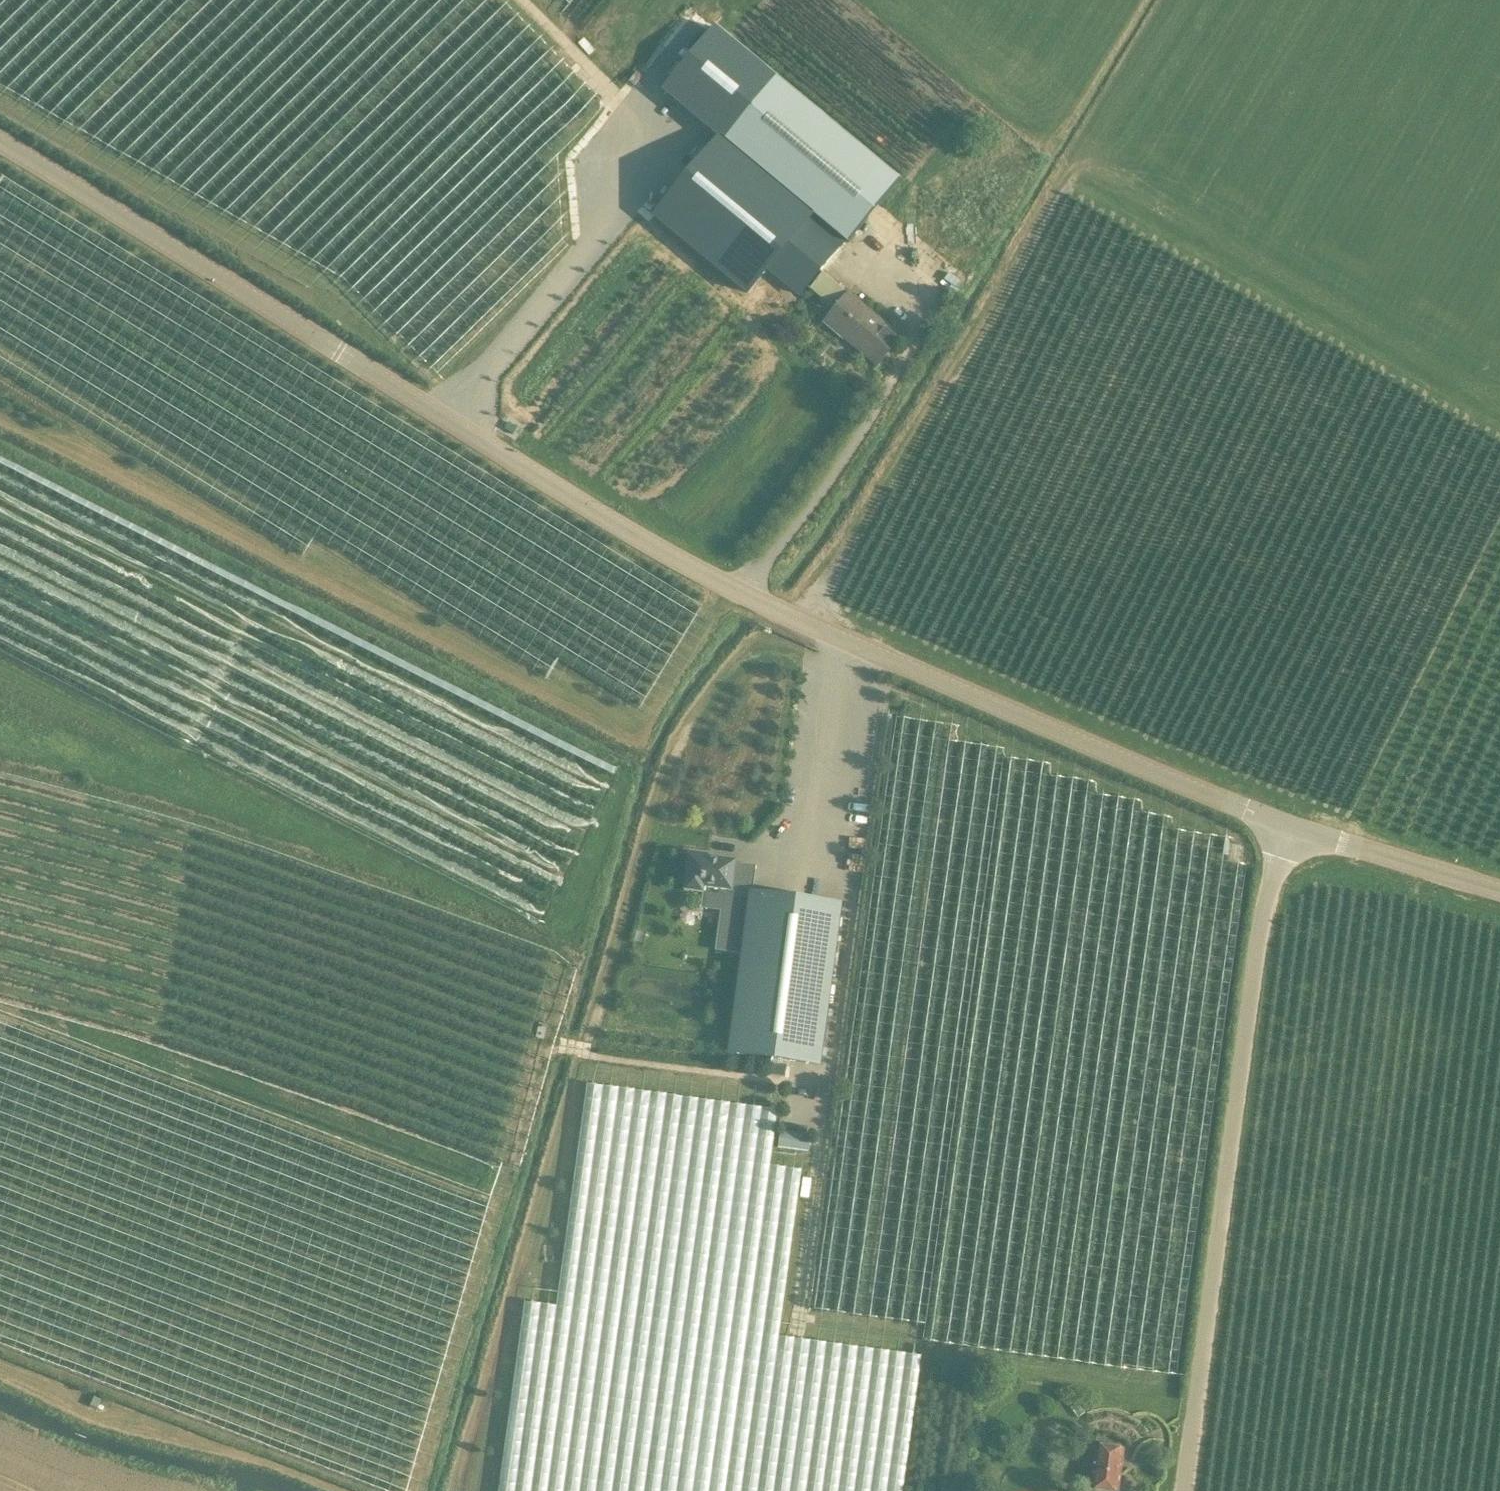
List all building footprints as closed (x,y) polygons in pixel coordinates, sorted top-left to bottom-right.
[(714,27),(662,90),(719,137),(813,215),(847,244),(899,181),(714,27)] [(652,217),(746,295),(767,270),(799,297),(838,250),(806,223),(813,215),(719,137),(652,217)] [(847,294),(822,273),(809,289),(834,310),(822,323),(875,367),(900,337),(848,293),(847,294)] [(1219,896),(1244,895),(1242,866),(1226,866),(1224,838),(1211,838),(1211,848),(1206,848),(1207,879),(1219,878),(1219,896)] [(688,854),(683,891),(703,894),(704,888),(731,891),(734,863),(707,859),(707,857),(688,854)] [(722,907),(716,950),(744,954),(730,1056),(817,1068),(839,906),(752,894),(750,910),(722,907)] [(779,1147),(810,1149),(810,1132),(779,1131),(779,1147)] [(1096,1445),(1090,1489),(1105,1490),(1117,1490),(1122,1449),(1096,1445)]
